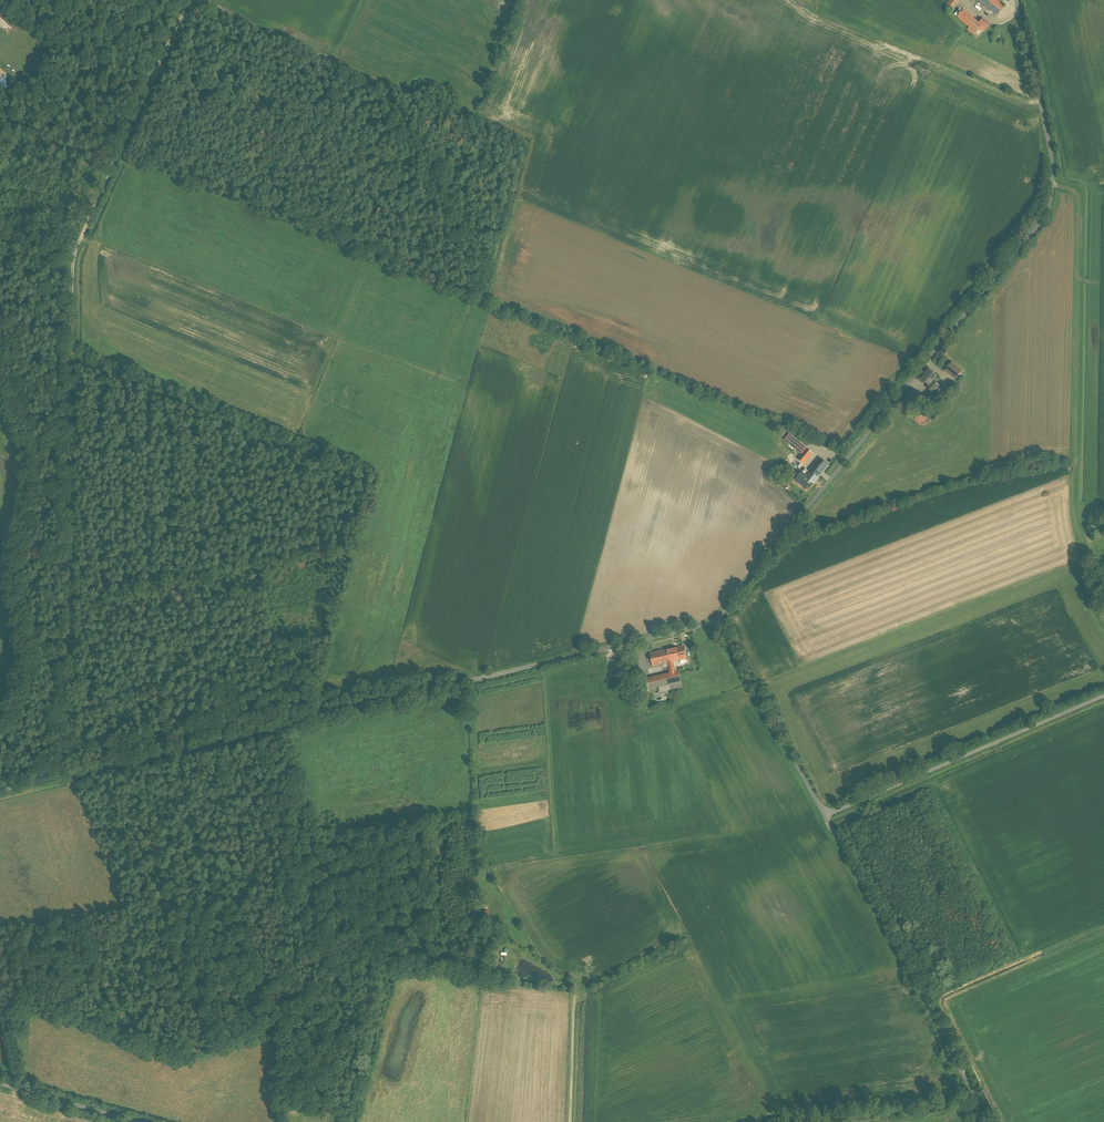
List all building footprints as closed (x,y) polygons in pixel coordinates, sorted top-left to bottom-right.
[(945,5),(950,10),(959,0),(949,0),(945,5)] [(992,0),(977,0),(975,2),(993,16),(1001,7),(992,0)] [(962,10),(954,18),(967,29),(965,30),(973,37),(978,30),(982,33),(987,27),(979,20),(976,22),(962,10)] [(949,364),(943,372),(954,381),(961,373),(949,364)] [(926,369),(917,380),(926,388),(924,391),(931,397),(939,387),(932,382),(936,377),(926,369)] [(918,396),(911,390),(901,403),(908,408),(918,396)] [(796,439),(790,445),(793,447),(802,454),(798,459),(804,464),(813,453),(796,439)] [(817,460),(807,473),(816,480),(826,467),(817,460)] [(797,474),(791,482),(804,492),(813,479),(805,474),(802,478),(797,474)] [(683,646),(665,650),(668,663),(668,665),(670,673),(675,672),(673,662),(686,659),(683,646)] [(668,663),(665,650),(651,654),(654,666),(663,664),(664,666),(668,665),(668,663)] [(675,672),(670,673),(642,680),(643,684),(645,690),(650,689),(669,685),(671,690),(683,687),(679,671),(675,672)]
